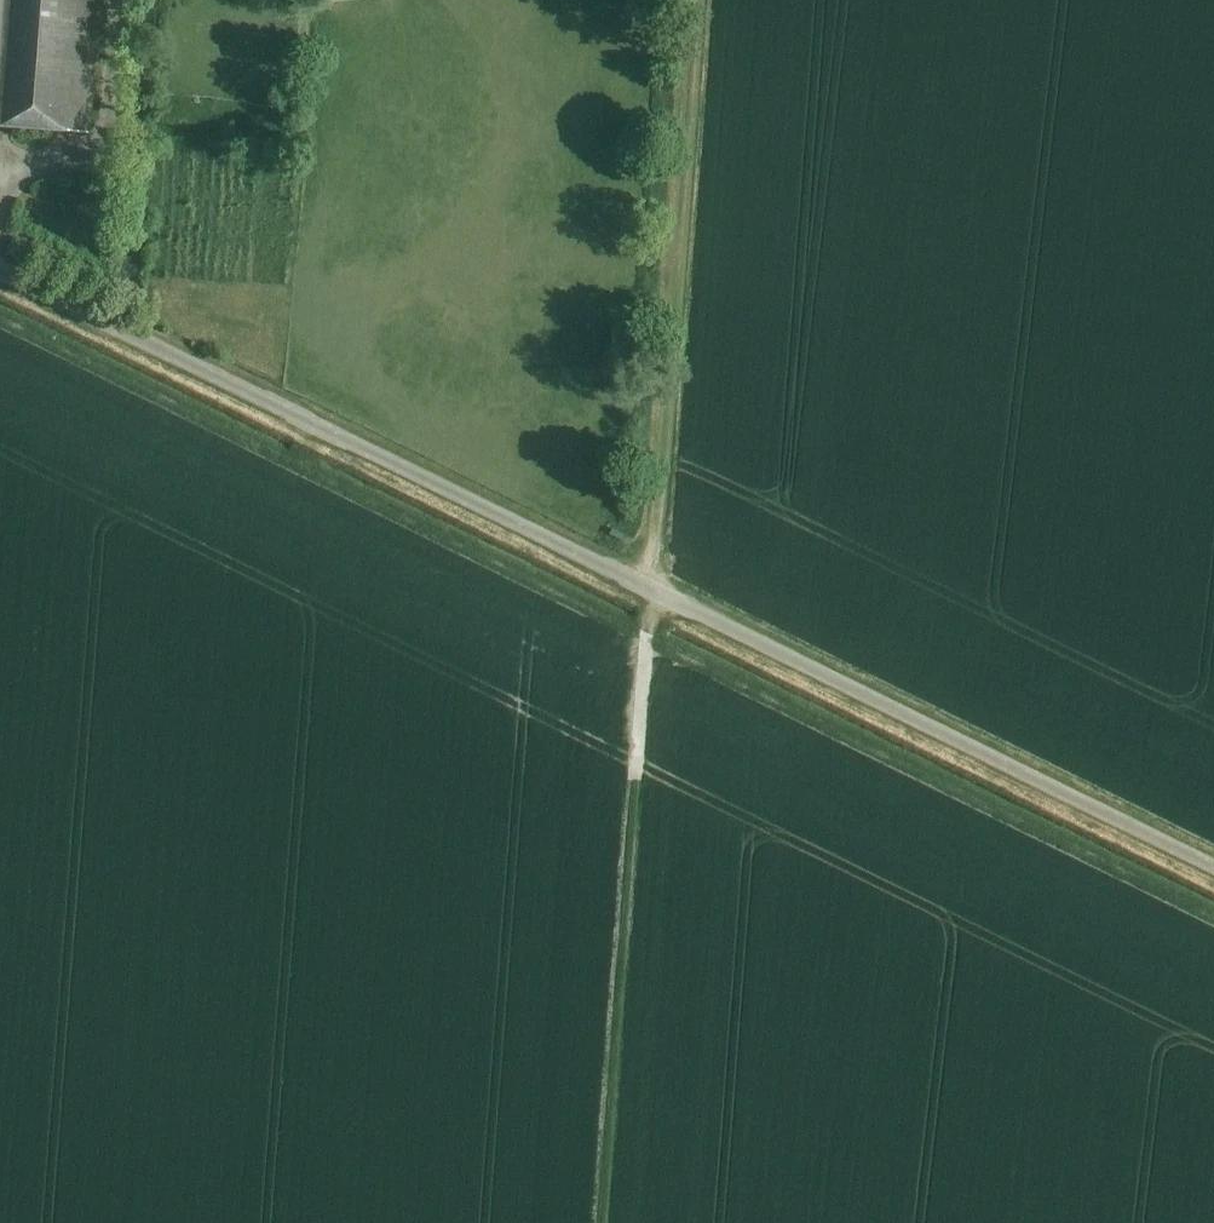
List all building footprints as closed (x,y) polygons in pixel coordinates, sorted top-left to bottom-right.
[(91,136),(101,0),(0,0),(0,129),(91,136)]
